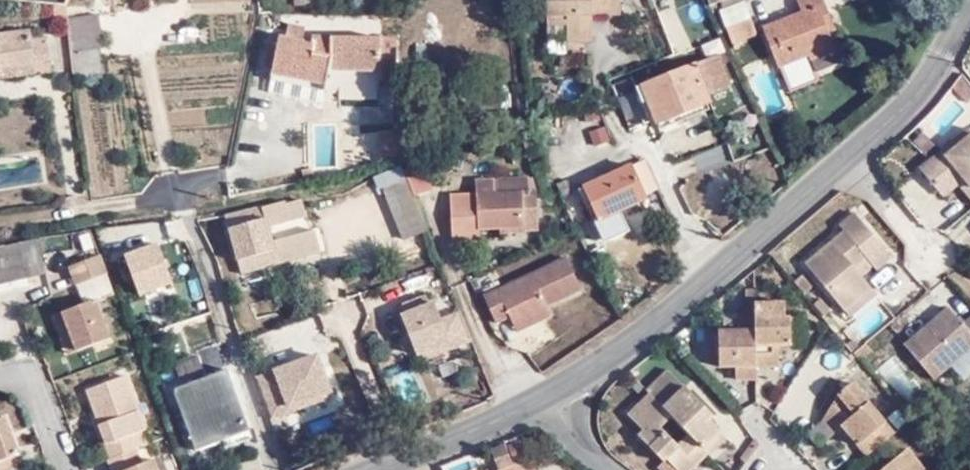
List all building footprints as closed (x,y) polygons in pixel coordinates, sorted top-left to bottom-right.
[(548,22),(567,22),(567,40),(591,39),(591,11),(621,11),(621,0),(548,0),(548,22)] [(715,38),(703,0),(673,0),(675,5),(654,12),(668,54),(715,38)] [(778,65),(806,53),(813,70),(840,57),(824,19),(831,16),(824,0),(797,0),(801,11),(762,27),(778,65)] [(105,45),(102,13),(75,17),(78,49),(105,45)] [(731,39),(754,29),(748,15),(725,25),(731,39)] [(309,34),(311,22),(294,18),(292,31),(309,34)] [(548,40),(567,40),(567,22),(548,22),(548,40)] [(407,65),(407,30),(320,29),(318,36),(309,34),(292,31),(286,30),(276,73),(334,84),(338,63),(407,65)] [(49,78),(46,42),(28,43),(27,34),(0,36),(0,85),(49,78)] [(731,88),(719,58),(643,90),(658,126),(712,103),(709,97),(731,88)] [(962,76),(953,85),(967,99),(969,97),(969,84),(962,76)] [(594,147),(610,142),(606,127),(590,132),(594,147)] [(969,200),(969,134),(969,133),(966,129),(918,167),(940,195),(955,182),(969,200)] [(425,166),(408,174),(417,196),(435,189),(425,166)] [(652,201),(636,166),(584,187),(590,203),(593,203),(601,222),(652,201)] [(401,235),(425,227),(413,196),(405,177),(383,187),(401,235)] [(494,181),(492,195),(501,195),(503,182),(494,181)] [(501,195),(492,195),(451,194),(450,240),(479,239),(479,228),(501,229),(502,233),(525,234),(527,213),(536,214),(537,185),(503,182),(501,195)] [(263,211),(264,213),(274,245),(288,240),(291,239),(286,222),(292,220),(287,203),(263,211)] [(805,258),(849,312),(874,292),(855,270),(868,259),(873,264),(888,253),(851,208),(837,220),(841,225),(805,258)] [(243,278),(296,261),(288,240),(274,245),(264,213),(246,219),(245,216),(226,222),(243,278)] [(535,234),(536,214),(527,213),(525,234),(535,234)] [(501,239),(502,233),(501,229),(479,228),(479,239),(501,239)] [(288,240),(296,261),(323,252),(316,230),(291,239),(288,240)] [(49,277),(39,243),(0,253),(0,291),(49,277)] [(510,322),(545,306),(543,302),(579,286),(564,254),(480,294),(493,320),(507,313),(510,322)] [(80,297),(114,286),(107,266),(74,279),(80,297)] [(802,274),(794,281),(804,293),(812,285),(802,274)] [(744,282),(745,303),(754,303),(754,298),(754,281),(744,282)] [(395,304),(415,362),(468,345),(448,286),(395,304)] [(821,297),(813,304),(822,315),(830,307),(821,297)] [(784,299),(754,298),(754,303),(754,361),(776,361),(776,343),(788,342),(789,315),(784,314),(784,299)] [(962,323),(969,316),(969,309),(961,299),(950,309),(962,323)] [(754,361),(754,303),(745,303),(743,303),(742,303),(741,303),(739,304),(738,305),(737,306),(736,307),(735,308),(736,324),(716,328),(716,362),(735,361),(735,376),(754,375),(754,361)] [(870,337),(893,319),(882,304),(859,323),(870,337)] [(548,314),(545,306),(510,322),(514,331),(548,314)] [(959,325),(945,308),(902,344),(931,379),(969,346),(969,317),(959,325)] [(99,310),(53,327),(56,335),(60,333),(69,357),(64,360),(67,365),(114,349),(99,310)] [(854,336),(846,343),(852,350),(861,343),(854,336)] [(255,378),(271,422),(332,398),(315,355),(255,378)] [(177,360),(176,377),(199,378),(200,362),(177,360)] [(687,431),(701,445),(719,428),(711,419),(713,415),(669,367),(646,388),(649,390),(671,414),(687,431)] [(863,454),(891,432),(889,431),(846,378),(835,386),(819,411),(831,426),(837,422),(843,417),(848,425),(843,430),(863,454)] [(201,463),(254,443),(230,380),(177,399),(201,463)] [(113,454),(136,447),(151,441),(132,390),(94,403),(113,454)] [(671,414),(649,390),(627,412),(643,428),(639,433),(662,458),(667,455),(681,469),(685,469),(706,451),(701,445),(687,431),(677,440),(660,424),(671,414)] [(837,422),(843,430),(848,425),(843,417),(837,422)] [(6,426),(0,428),(0,469),(21,469),(6,426)] [(725,435),(719,428),(701,445),(706,451),(708,453),(725,435)] [(491,448),(499,468),(512,463),(505,443),(491,448)] [(140,459),(136,447),(113,454),(107,456),(112,469),(140,459)] [(903,447),(875,469),(923,469),(903,447)] [(520,458),(512,463),(499,468),(493,469),(526,469),(520,458)] [(140,459),(112,469),(113,469),(145,469),(140,459)]
